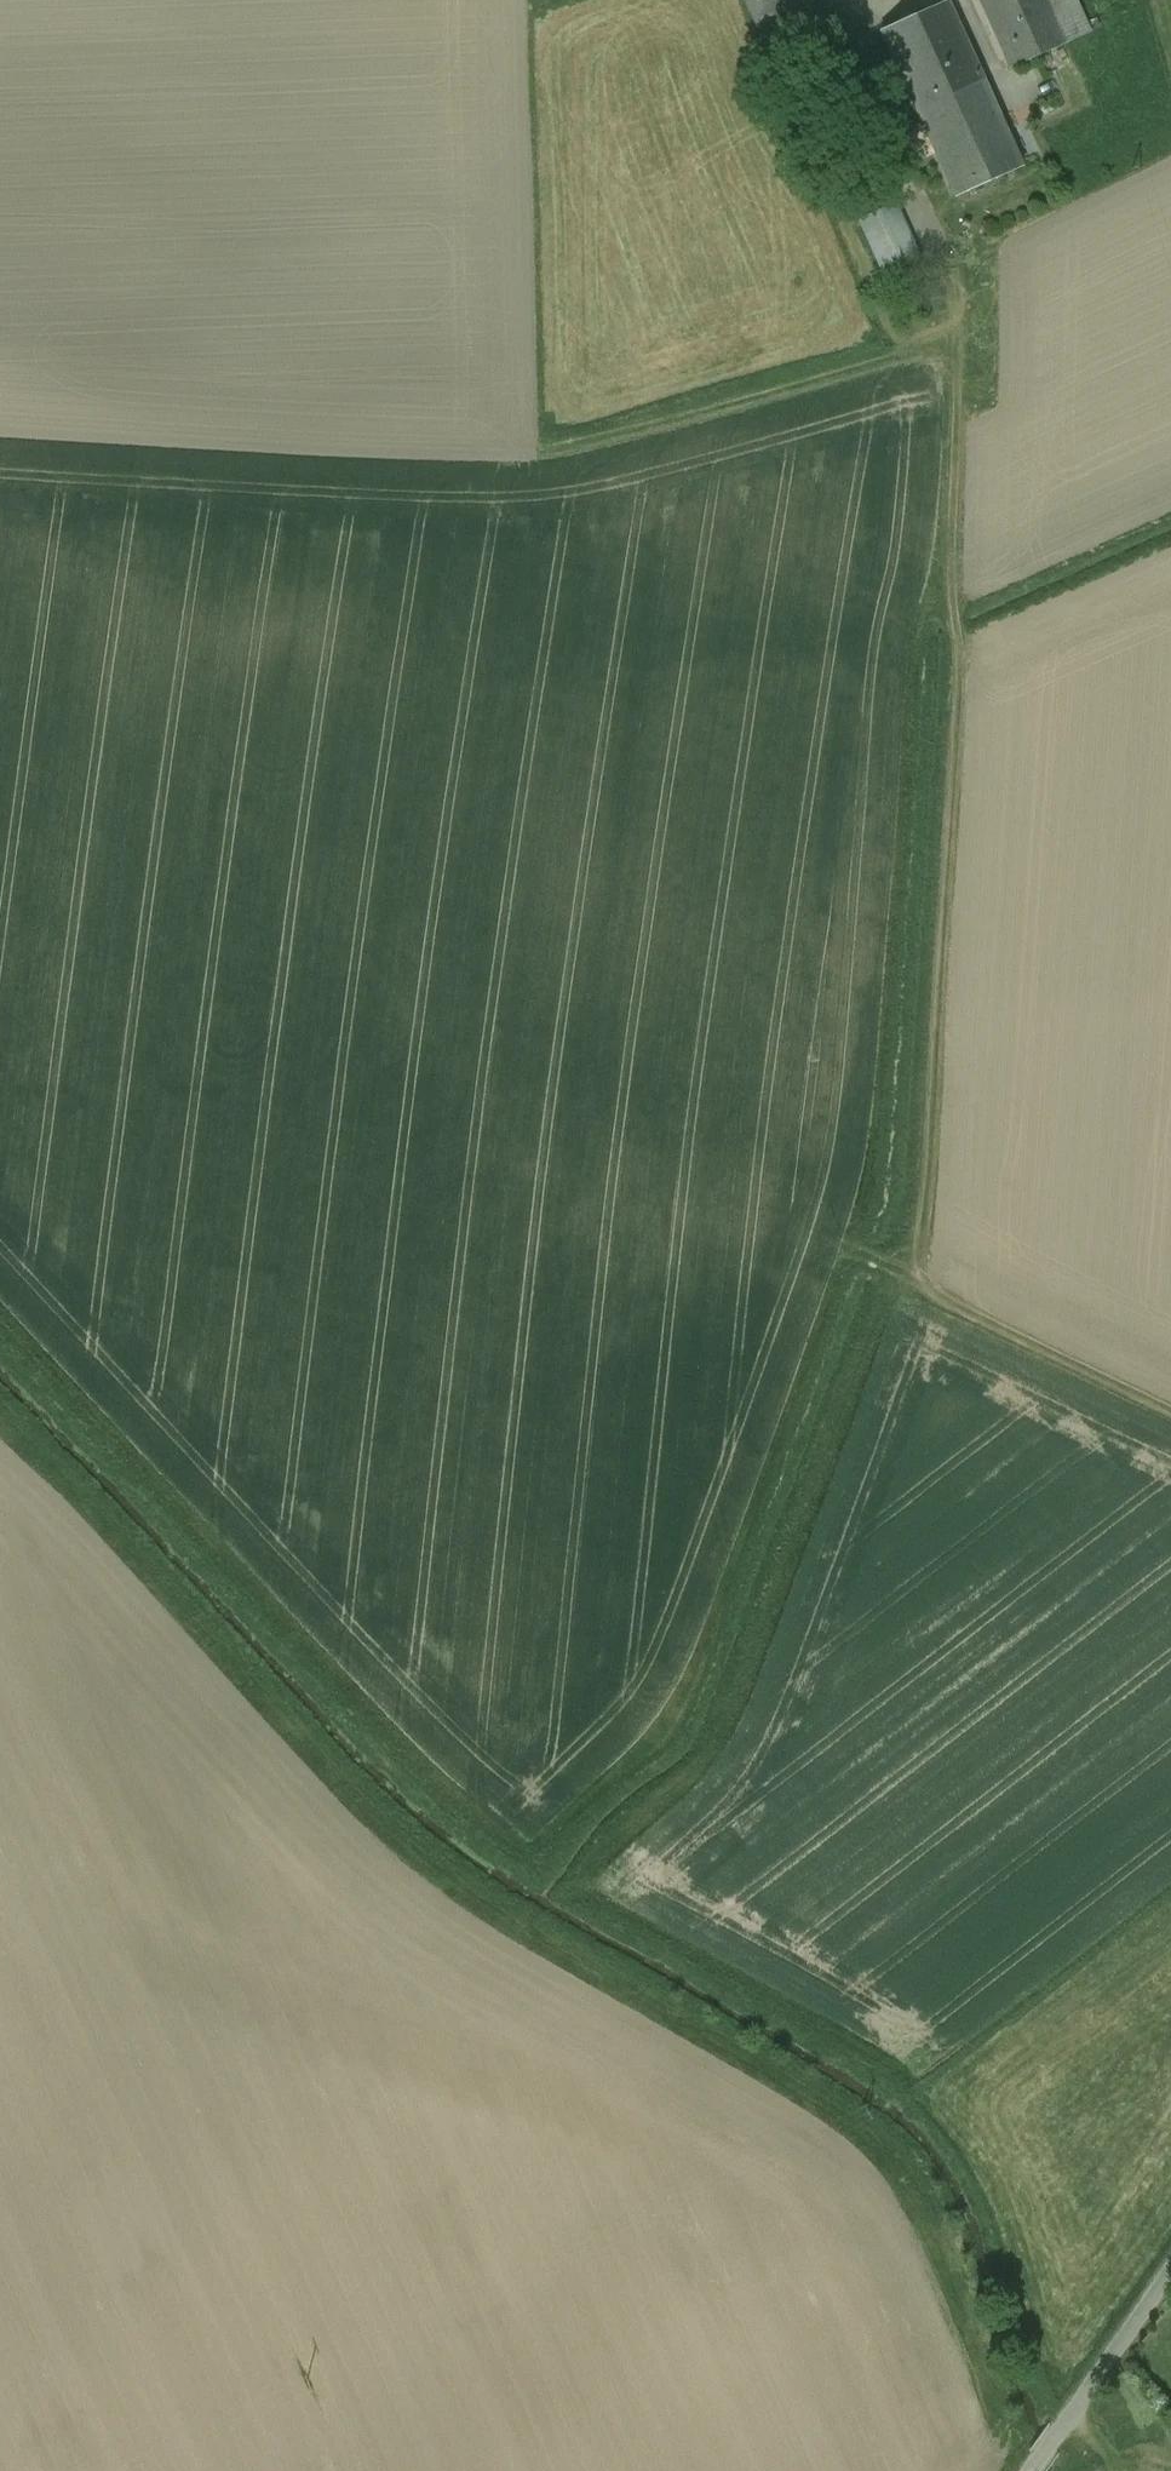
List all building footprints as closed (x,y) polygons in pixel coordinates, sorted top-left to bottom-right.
[(821,0),(746,0),(771,53),(833,25),(821,0)] [(1010,69),(1065,44),(1090,33),(1075,0),(979,0),(1010,69)] [(949,2),(882,32),(956,196),(1023,166),(949,2)] [(866,220),(889,273),(921,258),(898,206),(866,220)]
